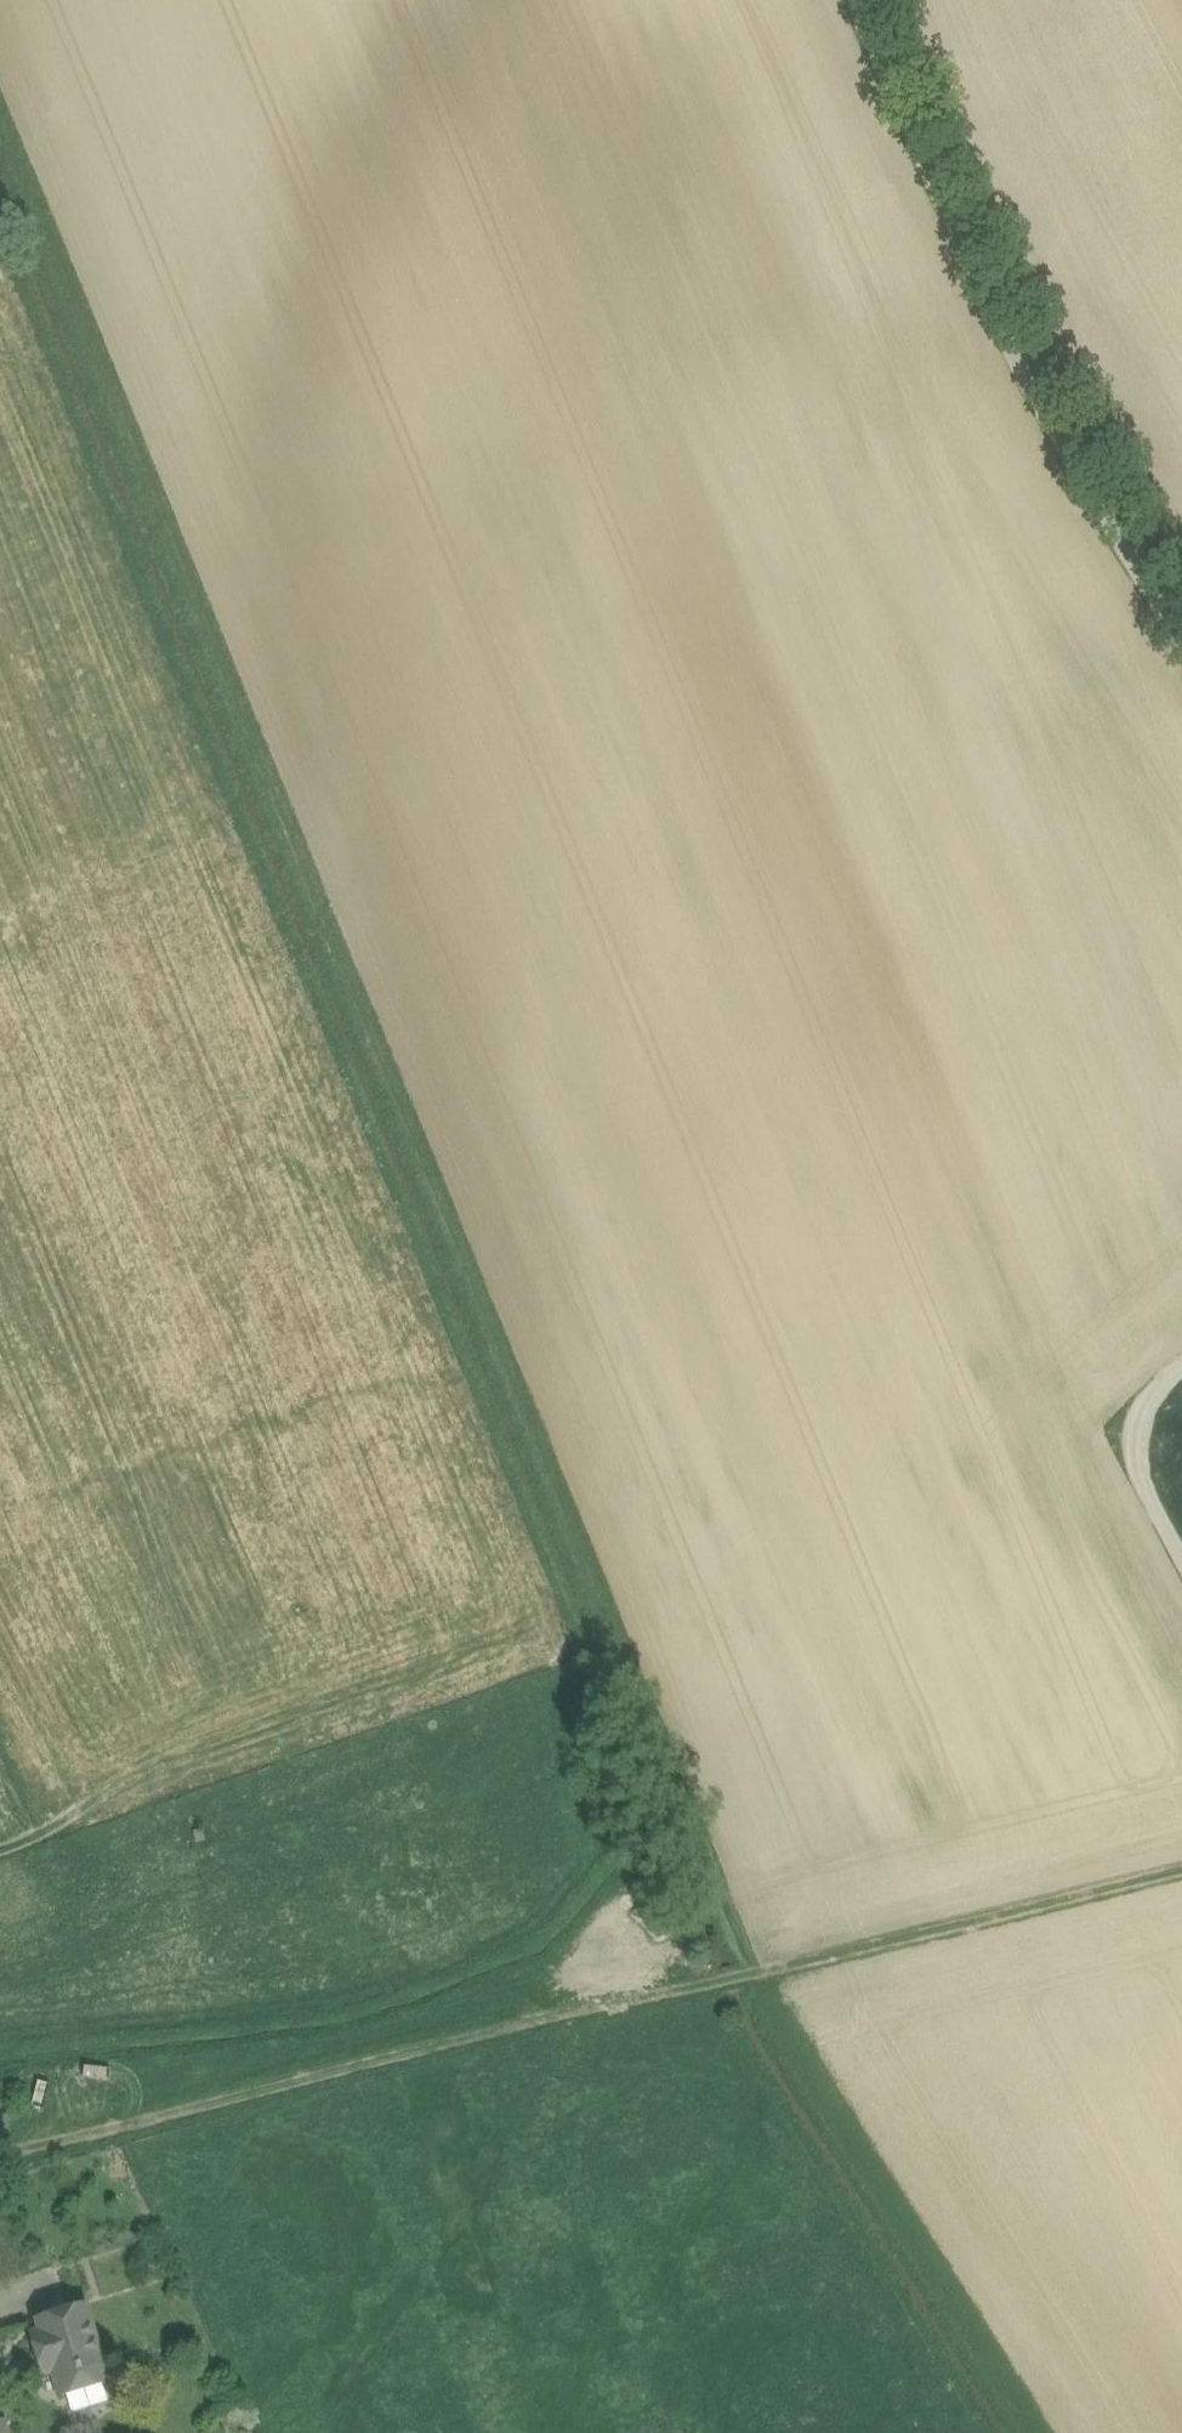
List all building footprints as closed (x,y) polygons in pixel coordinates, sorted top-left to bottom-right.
[(87,2304),(38,2319),(42,2331),(33,2334),(45,2374),(55,2372),(62,2396),(68,2394),(73,2411),(78,2414),(108,2405),(110,2400),(105,2383),(111,2381),(87,2304)] [(0,2424),(0,2432),(12,2432),(9,2421),(0,2424)]
